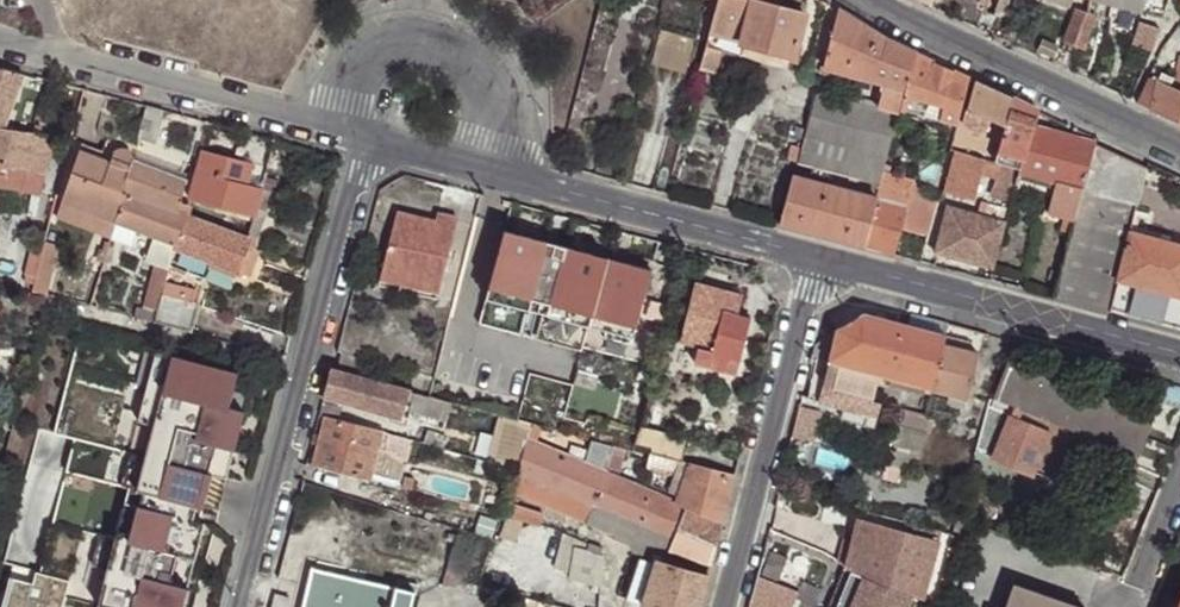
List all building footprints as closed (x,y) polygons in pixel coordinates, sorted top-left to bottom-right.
[(712,33),(727,38),(741,42),(752,0),(720,0),(712,33)] [(741,42),(740,44),(743,44),(790,58),(793,58),(804,15),(775,5),(756,0),(752,0),(741,42)] [(980,12),(988,15),(995,0),(985,0),(980,12)] [(1008,0),(1003,0),(996,18),(1005,22),(1013,2),(1008,0)] [(1143,11),(1146,0),(1100,0),(1143,11)] [(1065,39),(1083,47),(1095,16),(1076,8),(1065,39)] [(880,37),(838,10),(823,66),(885,84),(878,109),(898,115),(900,109),(914,53),(880,37)] [(1117,31),(1139,36),(1141,27),(1120,21),(1117,31)] [(693,40),(661,31),(653,60),(686,69),(693,40)] [(727,38),(712,33),(699,80),(715,84),(723,55),(727,38)] [(740,44),(741,42),(727,38),(723,55),(739,59),(743,44),(740,44)] [(1037,49),(1053,57),(1058,48),(1042,40),(1037,49)] [(790,58),(743,44),(739,59),(786,72),(790,58)] [(914,53),(900,109),(957,124),(969,78),(937,63),(914,53)] [(1179,55),(1173,77),(1171,87),(1163,83),(1152,110),(1179,123),(1179,55)] [(0,68),(0,127),(3,128),(4,127),(23,74),(0,68)] [(1157,80),(1163,83),(1171,87),(1173,77),(1162,72),(1157,80)] [(1157,80),(1148,76),(1135,103),(1152,110),(1163,83),(1157,80)] [(1013,99),(975,81),(966,109),(1006,127),(1013,99)] [(802,147),(798,162),(880,183),(881,182),(884,171),(898,115),(878,109),(817,93),(802,147)] [(1037,109),(1013,99),(1006,127),(994,163),(1019,171),(1031,127),(1037,109)] [(163,110),(147,106),(138,139),(155,144),(163,110)] [(994,163),(1006,127),(966,109),(955,152),(994,163)] [(42,195),(55,137),(4,127),(3,128),(0,127),(0,188),(42,195)] [(1093,143),(1031,127),(1019,171),(1019,172),(1055,181),(1061,183),(1082,189),(1093,143)] [(1146,168),(1093,143),(1082,189),(1081,191),(1134,205),(1137,206),(1142,187),(1146,168)] [(798,162),(802,147),(793,145),(789,159),(798,162)] [(115,222),(132,160),(132,157),(128,152),(121,150),(116,153),(113,163),(79,151),(63,202),(115,222)] [(253,164),(203,151),(197,173),(248,186),(253,164)] [(1019,171),(994,163),(955,152),(944,192),(975,199),(983,172),(998,176),(995,186),(1014,191),(1016,183),(1019,172),(1019,171)] [(187,181),(132,160),(115,222),(153,236),(176,245),(184,217),(185,215),(177,213),(187,181)] [(1177,175),(1148,162),(1146,168),(1142,187),(1173,194),(1177,175)] [(914,178),(884,171),(881,182),(880,183),(911,190),(911,188),(914,178)] [(1055,181),(1019,172),(1016,183),(1021,185),(1052,193),(1055,181)] [(248,186),(197,173),(190,198),(255,215),(256,211),(262,189),(248,186)] [(863,246),(876,198),(792,176),(780,224),(863,246)] [(1081,191),(1082,189),(1061,183),(1055,181),(1052,193),(1047,212),(1074,218),(1079,200),(1081,191)] [(911,190),(880,183),(876,198),(906,206),(911,190)] [(1008,208),(1014,191),(995,186),(987,185),(982,202),(994,205),(1008,208)] [(911,188),(911,190),(906,206),(902,220),(928,228),(937,196),(922,191),(911,188)] [(1134,205),(1081,191),(1079,200),(1074,218),(1073,224),(1055,295),(1108,310),(1116,276),(1128,231),(1134,205)] [(906,206),(876,198),(863,246),(893,254),(902,220),(906,206)] [(110,239),(115,222),(63,202),(57,219),(110,239)] [(928,250),(936,251),(948,207),(941,205),(928,250)] [(1005,222),(1008,208),(994,205),(990,219),(1005,222)] [(992,268),(1005,222),(990,219),(948,207),(936,251),(936,253),(992,268)] [(247,241),(184,217),(176,245),(175,249),(212,263),(250,277),(259,249),(253,247),(263,212),(256,211),(255,215),(247,241)] [(396,211),(384,263),(421,272),(419,278),(440,284),(457,217),(437,212),(434,221),(396,211)] [(655,269),(509,229),(494,287),(597,315),(641,326),(655,269)] [(1128,231),(1116,276),(1134,281),(1150,286),(1167,290),(1179,293),(1179,246),(1128,231)] [(175,249),(176,245),(153,236),(146,257),(158,261),(171,265),(175,249)] [(61,247),(46,243),(44,251),(39,272),(39,275),(35,288),(34,293),(47,296),(61,247)] [(104,261),(108,247),(94,243),(90,257),(96,259),(104,261)] [(39,272),(44,251),(26,247),(21,267),(39,272)] [(124,251),(108,247),(104,261),(120,265),(124,251)] [(212,263),(175,249),(171,265),(170,269),(205,279),(212,263)] [(989,279),(992,268),(936,253),(933,264),(989,279)] [(170,269),(171,265),(158,261),(152,284),(165,287),(166,283),(170,269)] [(421,272),(384,263),(379,279),(438,292),(440,284),(419,278),(421,272)] [(35,288),(39,275),(30,272),(27,286),(35,288)] [(1125,315),(1134,281),(1116,276),(1108,310),(1125,315)] [(695,281),(680,342),(712,351),(711,357),(738,364),(750,318),(738,314),(743,293),(695,281)] [(1141,319),(1150,286),(1134,281),(1125,315),(1141,319)] [(197,291),(166,283),(165,287),(163,293),(194,302),(197,291)] [(163,293),(165,287),(152,284),(146,305),(159,309),(163,293)] [(1158,324),(1167,290),(1150,286),(1141,319),(1158,324)] [(597,315),(494,287),(484,324),(587,352),(597,315)] [(1179,308),(1179,293),(1167,290),(1158,324),(1175,328),(1179,308)] [(194,302),(163,293),(159,309),(155,323),(192,333),(200,303),(194,302)] [(155,323),(159,309),(146,305),(144,311),(141,320),(155,323)] [(941,346),(944,335),(908,325),(863,313),(851,323),(836,329),(829,360),(844,364),(887,374),(929,386),(931,386),(941,346)] [(944,335),(947,324),(911,314),(908,325),(944,335)] [(76,330),(41,461),(26,457),(17,491),(53,501),(35,567),(65,576),(57,606),(178,606),(214,471),(228,476),(245,409),(231,405),(239,373),(76,330)] [(971,341),(944,335),(941,346),(967,353),(971,341)] [(967,353),(941,346),(931,386),(930,390),(966,400),(977,355),(967,353)] [(342,352),(337,372),(368,380),(373,361),(342,352)] [(872,428),(887,374),(844,364),(829,360),(815,368),(803,408),(872,428)] [(331,370),(324,396),(401,418),(410,391),(368,380),(337,372),(332,370),(331,370)] [(428,395),(410,391),(401,418),(407,420),(412,404),(419,406),(420,403),(426,404),(428,395)] [(1073,427),(992,394),(990,400),(977,450),(1045,478),(1061,438),(1067,441),(1073,427)] [(448,400),(428,395),(426,404),(424,409),(444,415),(448,400)] [(822,418),(797,412),(793,438),(816,443),(822,418)] [(532,423),(498,413),(486,458),(520,467),(527,442),(532,423)] [(325,416),(325,417),(313,462),(371,478),(373,470),(382,433),(325,416)] [(910,422),(894,418),(884,458),(901,463),(910,422)] [(411,425),(408,439),(411,440),(423,444),(427,430),(411,425)] [(648,454),(651,455),(658,456),(676,461),(684,435),(657,427),(648,454)] [(408,439),(388,434),(386,441),(409,448),(411,440),(408,439)] [(520,467),(519,471),(518,476),(554,491),(592,507),(672,541),(677,530),(686,508),(678,505),(678,503),(527,442),(520,467)] [(642,452),(621,446),(613,469),(635,475),(642,452)] [(650,486),(680,497),(689,471),(675,469),(674,471),(655,468),(658,456),(651,455),(646,471),(653,474),(650,486)] [(676,461),(658,456),(655,468),(674,471),(675,469),(689,471),(691,464),(676,461)] [(902,466),(883,461),(879,476),(898,482),(902,466)] [(686,508),(723,523),(735,477),(691,464),(689,471),(680,497),(681,497),(678,503),(678,505),(686,508)] [(371,478),(396,485),(398,478),(373,470),(371,478)] [(554,491),(518,476),(515,489),(519,491),(549,502),(554,491)] [(592,507),(554,491),(549,502),(547,504),(586,522),(592,507)] [(665,550),(666,551),(672,541),(592,507),(586,522),(614,535),(613,538),(634,546),(637,550),(660,556),(665,550)] [(520,511),(509,508),(507,516),(518,519),(520,511)] [(717,547),(723,523),(686,508),(677,530),(717,547)] [(520,511),(518,519),(522,520),(532,523),(533,516),(534,514),(520,510),(520,511)] [(518,519),(507,516),(499,535),(514,540),(522,520),(518,519)] [(533,516),(532,523),(541,527),(542,518),(533,516)] [(542,518),(541,527),(556,531),(559,521),(543,516),(542,518)] [(865,539),(869,522),(858,518),(853,536),(865,539)] [(899,588),(923,599),(938,541),(869,522),(865,539),(858,570),(899,588)] [(712,564),(717,547),(677,530),(672,541),(666,551),(676,555),(712,564)] [(561,568),(575,573),(586,540),(571,535),(561,568)] [(846,564),(858,570),(865,539),(853,536),(852,542),(846,564)] [(586,540),(575,573),(573,580),(600,589),(604,557),(595,554),(597,547),(598,544),(586,540)] [(846,564),(852,542),(845,540),(839,561),(846,564)] [(605,550),(597,547),(595,554),(604,557),(605,550)] [(452,548),(443,584),(470,583),(478,555),(452,548)] [(671,565),(676,555),(666,551),(665,550),(660,556),(659,562),(671,565)] [(618,597),(627,600),(638,557),(627,561),(618,597)] [(638,557),(627,600),(647,606),(659,562),(640,557),(638,557)] [(709,576),(671,565),(659,562),(647,606),(651,606),(701,606),(709,576)] [(414,593),(414,591),(395,586),(312,566),(302,606),(411,606),(414,593)] [(852,572),(838,606),(915,606),(918,599),(852,572)] [(758,579),(750,606),(793,606),(797,597),(758,579)] [(396,580),(395,586),(414,591),(414,593),(415,593),(417,586),(396,580)] [(1016,586),(1008,606),(1078,606),(1016,586)]
